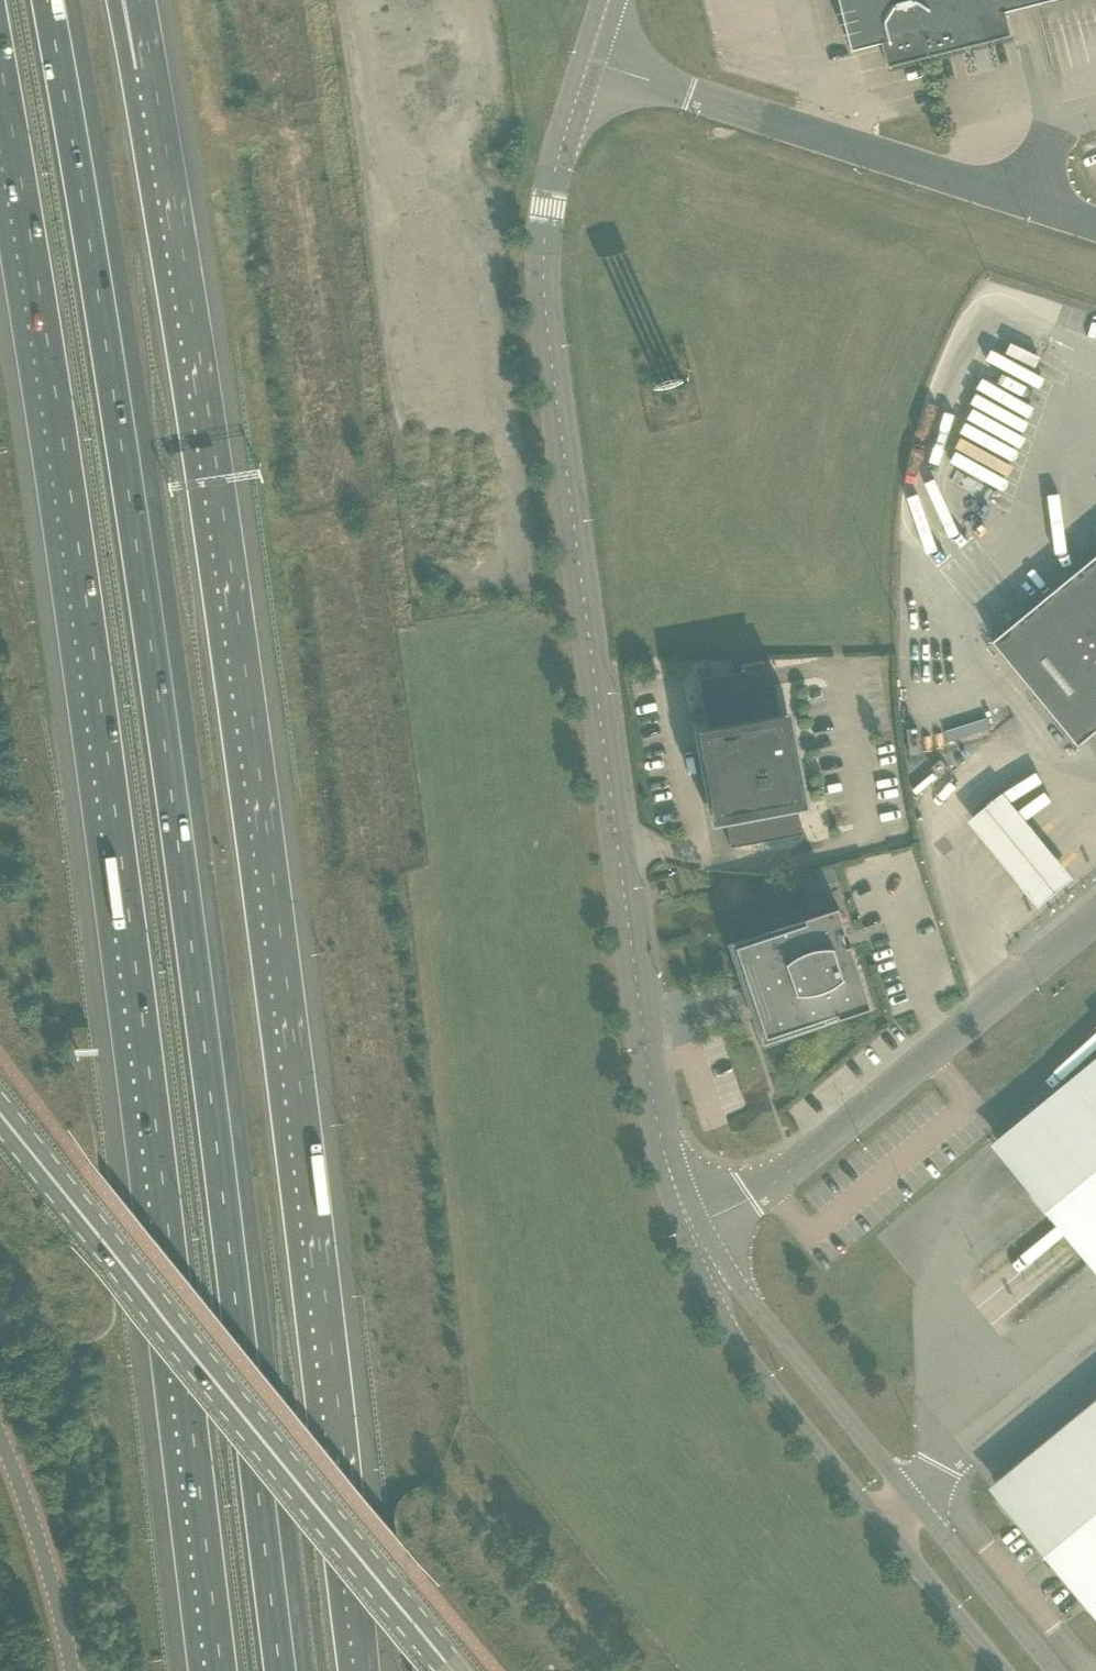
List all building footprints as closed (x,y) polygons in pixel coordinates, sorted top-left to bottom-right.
[(885,43),(922,34),(928,58),(988,43),(991,56),(993,56),(984,18),(1056,0),(840,0),(853,51),(885,43)] [(993,642),(1079,747),(1095,732),(1095,557),(993,642)] [(804,834),(799,811),(811,809),(794,713),(782,716),(773,666),(702,680),(701,673),(699,673),(710,728),(697,731),(715,827),(728,824),(732,848),(804,834)] [(940,757),(931,766),(937,774),(947,765),(940,757)] [(1090,880),(1017,797),(982,827),(1055,910),(1090,880)] [(834,869),(805,879),(809,892),(838,882),(834,869)] [(840,909),(817,916),(732,945),(741,970),(746,971),(752,987),(743,990),(747,1002),(756,999),(762,1016),(757,1019),(766,1045),(874,1009),(840,909)] [(1033,1192),(1091,1262),(1095,1259),(1095,1085),(1006,1159),(1033,1192)] [(1089,1605),(1095,1600),(1095,1426),(1004,1502),(1089,1605)]
